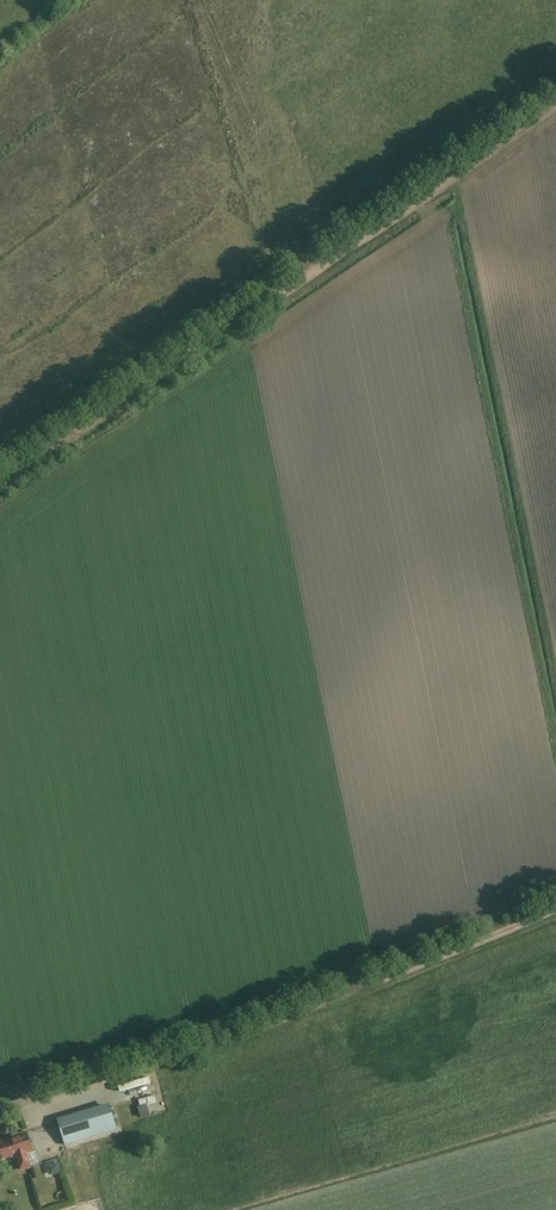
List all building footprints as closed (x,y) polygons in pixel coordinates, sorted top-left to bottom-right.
[(154,1095),(138,1099),(140,1107),(156,1103),(154,1095)] [(115,1105),(59,1122),(67,1147),(122,1130),(115,1105)] [(27,1132),(12,1136),(13,1138),(0,1142),(0,1150),(3,1159),(12,1157),(13,1159),(17,1158),(21,1170),(31,1167),(27,1154),(33,1152),(27,1132)] [(47,1167),(55,1177),(69,1165),(61,1156),(47,1167)]
